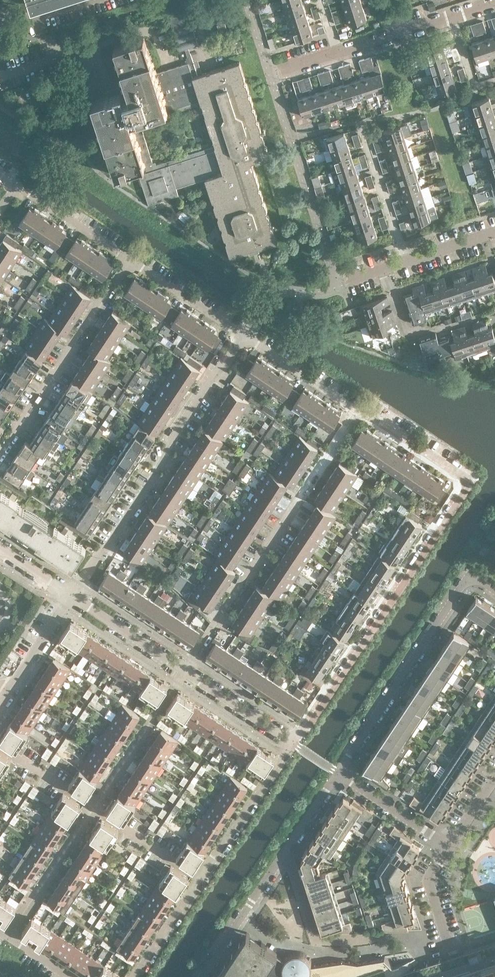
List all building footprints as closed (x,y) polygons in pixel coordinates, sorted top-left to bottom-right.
[(302,0),(282,0),(286,10),(303,4),(302,0)] [(361,0),(352,0),(343,3),(346,13),(363,8),(361,0)] [(306,15),(303,4),(286,10),(289,20),(306,15)] [(367,18),(363,8),(346,13),(349,24),(367,18)] [(198,44),(188,13),(187,10),(168,17),(179,50),(198,44)] [(310,25),(306,15),(289,20),(292,31),(310,25)] [(486,32),(483,20),(477,22),(480,34),(486,32)] [(480,34),(477,22),(471,24),(474,36),(480,34)] [(313,36),(310,25),(292,31),(296,41),(313,36)] [(325,32),(323,26),(317,28),(319,34),(325,32)] [(269,214),(267,213),(266,212),(267,210),(265,202),(263,201),(262,199),(263,197),(261,189),(259,188),(258,186),(259,184),(252,161),(256,160),(256,162),(270,157),(267,146),(265,145),(264,143),(265,141),(263,133),(261,132),(260,130),(261,129),(259,121),(257,120),(256,118),(257,116),(255,108),(253,107),(252,105),(253,103),(251,95),(249,94),(248,93),(249,91),(247,83),(245,82),(244,80),(245,78),(240,61),(226,65),(226,66),(222,68),(222,67),(210,70),(211,71),(207,73),(206,71),(192,76),(188,62),(155,73),(144,36),(137,39),(136,38),(130,39),(132,44),(129,45),(128,41),(114,46),(128,89),(92,101),(115,174),(123,172),(123,173),(129,171),(127,167),(130,166),(131,169),(144,165),(147,171),(139,174),(149,203),(179,194),(176,187),(205,177),(211,195),(212,200),(214,201),(215,203),(214,204),(216,212),(218,213),(219,215),(218,217),(220,225),(222,226),(223,228),(222,230),(224,237),(226,238),(227,240),(226,242),(230,256),(249,250),(248,245),(257,242),(259,247),(278,241),(273,227),(271,226),(271,224),(272,222),(269,214)] [(492,36),(482,39),(488,57),(494,54),(494,44),(492,36)] [(488,57),(482,39),(471,43),(477,60),(488,57)] [(446,56),(443,46),(425,51),(429,62),(446,56)] [(374,67),(371,56),(365,58),(368,69),(374,67)] [(450,67),(446,56),(429,62),(432,72),(450,67)] [(6,70),(6,69),(13,67),(11,58),(0,61),(0,72),(6,70)] [(368,69),(365,58),(359,60),(362,71),(368,69)] [(354,74),(350,63),(344,65),(348,76),(354,74)] [(348,76),(344,65),(338,67),(342,78),(348,76)] [(453,77),(450,67),(432,72),(435,82),(453,77)] [(465,73),(463,67),(457,69),(459,75),(465,73)] [(333,81),(330,69),(324,71),(327,83),(333,81)] [(327,83),(324,71),(318,73),(321,85),(327,83)] [(387,89),(381,72),(370,75),(376,93),(387,89)] [(467,79),(465,73),(459,75),(461,81),(467,79)] [(376,93),(370,75),(360,78),(366,96),(376,93)] [(313,87),(309,76),(303,78),(307,89),(313,87)] [(456,88),(453,77),(435,82),(439,93),(456,88)] [(307,89),(303,78),(297,80),(301,91),(307,89)] [(366,96),(360,78),(350,82),(355,99),(366,96)] [(355,99),(350,82),(339,85),(345,103),(355,99)] [(345,103),(339,85),(329,88),(335,106),(345,103)] [(335,106),(329,88),(319,92),(324,109),(335,106)] [(324,109),(319,92),(309,95),(314,112),(324,109)] [(314,112),(309,95),(298,98),(303,116),(314,112)] [(493,108),(489,97),(472,102),(475,113),(493,108)] [(493,108),(475,113),(479,123),(494,118),(494,115),(493,108)] [(412,132),(431,126),(427,115),(409,122),(412,132)] [(479,123),(482,134),(494,129),(494,118),(479,123)] [(404,136),(401,125),(383,131),(387,141),(404,136)] [(482,134),(485,144),(494,141),(494,129),(482,134)] [(348,143),(344,132),(327,138),(330,148),(348,143)] [(408,146),(404,136),(387,141),(390,152),(408,146)] [(485,144),(488,154),(494,152),(494,141),(485,144)] [(351,153),(348,143),(330,148),(333,159),(351,153)] [(411,156),(408,146),(390,152),(394,162),(411,156)] [(354,163),(351,153),(333,159),(337,169),(354,163)] [(414,167),(411,156),(394,162),(397,172),(414,167)] [(468,172),(474,169),(469,156),(462,159),(468,172)] [(357,174),(354,163),(337,169),(340,179),(357,174)] [(418,177),(414,167),(397,172),(400,183),(418,177)] [(467,173),(470,182),(478,180),(474,170),(467,173)] [(361,184),(357,174),(340,179),(343,190),(361,184)] [(421,187),(418,177),(400,183),(403,193),(421,187)] [(364,194),(361,184),(343,190),(347,200),(364,194)] [(424,198),(421,187),(403,193),(407,203),(424,198)] [(367,205),(364,194),(347,200),(350,210),(367,205)] [(427,208),(424,198),(407,203),(410,213),(427,208)] [(371,215),(367,205),(350,210),(353,220),(371,215)] [(29,229),(40,211),(35,208),(34,210),(30,207),(27,211),(20,222),(19,223),(29,229)] [(20,222),(27,211),(22,208),(14,219),(20,222)] [(431,219),(427,208),(410,213),(414,224),(431,219)] [(38,235),(48,219),(44,217),(46,215),(40,211),(29,229),(38,235)] [(374,225),(371,215),(353,220),(356,231),(374,225)] [(47,241),(58,223),(53,220),(52,222),(48,219),(38,235),(47,241)] [(407,226),(405,220),(399,222),(401,228),(407,226)] [(64,236),(66,232),(62,229),(64,227),(58,223),(47,241),(56,247),(64,236)] [(377,236),(374,225),(356,231),(360,242),(377,236)] [(20,242),(7,234),(4,239),(16,247),(20,242)] [(61,250),(69,239),(68,238),(64,236),(56,247),(60,249),(61,250)] [(76,260),(87,243),(82,239),(81,241),(76,238),(74,242),(66,253),(66,254),(76,260)] [(16,247),(4,239),(0,244),(0,250),(16,260),(22,251),(16,247)] [(66,253),(74,242),(69,239),(61,250),(66,253)] [(85,266),(95,251),(91,248),(92,246),(87,243),(76,260),(85,266)] [(0,250),(0,263),(10,269),(16,260),(0,250)] [(94,272),(105,255),(100,251),(99,253),(95,251),(85,266),(94,272)] [(103,278),(113,263),(109,260),(110,258),(105,255),(94,272),(103,278)] [(0,263),(0,276),(4,278),(10,269),(0,263)] [(492,271),(488,272),(485,263),(479,266),(488,293),(494,290),(494,279),(492,271)] [(488,293),(479,266),(472,268),(475,277),(471,278),(477,296),(488,293)] [(48,278),(52,272),(48,269),(44,275),(48,278)] [(477,296),(471,278),(468,279),(465,270),(458,272),(467,300),(477,296)] [(467,300),(458,272),(452,274),(455,284),(451,285),(457,303),(467,300)] [(134,299),(146,282),(140,278),(139,280),(135,277),(125,293),(134,299)] [(457,303),(451,285),(447,286),(444,277),(438,279),(447,306),(457,303)] [(447,306),(438,279),(431,281),(434,290),(430,292),(436,310),(447,306)] [(143,305),(153,289),(149,287),(151,285),(146,282),(134,299),(143,305)] [(94,292),(85,285),(83,284),(79,289),(90,297),(94,292)] [(436,310),(430,292),(427,293),(424,284),(417,286),(426,313),(436,310)] [(90,297),(79,289),(72,285),(66,294),(84,306),(90,297)] [(426,313),(417,286),(412,287),(413,291),(404,295),(413,323),(428,318),(426,313)] [(152,311),(164,293),(158,290),(157,292),(153,289),(143,305),(152,311)] [(169,306),(172,302),(167,299),(169,297),(164,293),(152,311),(161,317),(162,317),(169,306)] [(84,306),(66,294),(60,303),(78,315),(84,306)] [(382,309),(380,306),(389,303),(387,296),(360,305),(364,316),(382,309)] [(78,315),(60,303),(54,312),(72,324),(78,315)] [(127,314),(125,312),(116,306),(112,311),(124,319),(127,314)] [(167,320),(174,309),(169,306),(162,317),(167,320)] [(181,330),(192,313),(187,309),(186,311),(182,308),(179,312),(172,324),(171,324),(181,330)] [(172,324),(179,312),(174,309),(167,320),(172,324)] [(367,326),(394,317),(392,310),(383,313),(382,309),(364,316),(367,326)] [(131,324),(124,319),(112,311),(106,321),(124,333),(131,324)] [(72,324),(54,312),(48,320),(48,321),(62,330),(62,331),(66,334),(72,324)] [(190,336),(200,321),(196,318),(198,316),(192,313),(181,330),(190,336)] [(389,330),(387,326),(396,323),(394,317),(367,326),(370,336),(389,330)] [(62,330),(48,321),(48,320),(44,318),(38,327),(56,339),(62,331),(62,330)] [(493,329),(492,327),(488,328),(485,319),(479,321),(488,349),(494,346),(494,336),(493,329)] [(124,333),(106,321),(100,330),(118,342),(124,333)] [(199,342),(210,325),(205,321),(204,323),(200,321),(190,336),(199,342)] [(488,349),(479,321),(472,323),(475,333),(472,334),(478,352),(488,349)] [(216,337),(219,333),(214,330),(216,328),(210,325),(199,342),(208,348),(209,348),(216,337)] [(478,352),(472,334),(468,335),(465,326),(458,328),(467,355),(478,352)] [(56,339),(38,327),(32,336),(50,348),(56,339)] [(467,355),(458,328),(452,330),(455,339),(451,340),(451,341),(454,350),(457,359),(467,355)] [(118,342),(100,330),(94,339),(112,351),(118,342)] [(454,350),(451,341),(451,340),(449,335),(438,338),(436,332),(419,338),(424,353),(436,349),(438,355),(454,350)] [(50,348),(32,336),(26,346),(44,358),(50,348)] [(150,346),(154,340),(150,337),(146,343),(150,346)] [(214,351),(221,340),(216,337),(209,348),(214,351)] [(112,351),(94,339),(88,348),(92,351),(92,350),(106,360),(107,359),(112,351)] [(43,360),(35,355),(27,349),(21,358),(29,363),(37,368),(43,360)] [(111,362),(107,359),(106,360),(92,350),(92,351),(86,359),(104,371),(111,362)] [(203,364),(190,356),(187,361),(199,369),(203,364)] [(199,369),(187,361),(181,357),(175,366),(193,379),(199,369)] [(37,368),(29,363),(21,358),(16,366),(32,376),(37,368)] [(256,380),(267,363),(262,359),(261,361),(257,358),(254,362),(247,373),(246,374),(256,380)] [(104,371),(86,359),(80,368),(99,380),(104,371)] [(247,373),(254,362),(249,359),(241,370),(247,373)] [(265,386),(275,371),(271,368),(273,366),(267,363),(256,380),(265,386)] [(32,376),(16,366),(10,374),(26,384),(32,376)] [(193,379),(175,366),(169,375),(187,388),(193,379)] [(99,380),(80,368),(74,378),(92,390),(99,380)] [(274,392),(285,375),(280,371),(279,373),(275,371),(265,386),(274,392)] [(26,384),(10,374),(5,382),(21,392),(26,384)] [(187,388),(169,375),(163,384),(181,397),(187,388)] [(291,387),(293,383),(289,380),(291,378),(285,375),(274,392),(283,398),(291,387)] [(89,390),(81,385),(73,380),(67,388),(75,394),(83,399),(89,390)] [(5,382),(0,389),(0,390),(16,400),(21,392),(5,382)] [(181,397),(163,384),(157,393),(175,406),(181,397)] [(247,393),(237,387),(234,385),(231,390),(233,391),(243,398),(247,393)] [(289,401),(296,390),(291,387),(283,398),(289,401)] [(83,399),(75,394),(67,388),(62,396),(78,407),(83,399)] [(0,390),(0,401),(10,408),(16,400),(0,390)] [(294,405),(301,393),(296,390),(289,401),(294,405)] [(303,411),(314,394),(309,390),(308,392),(304,390),(301,393),(294,405),(293,405),(303,411)] [(249,402),(243,398),(233,391),(230,395),(228,394),(224,399),(243,412),(249,402)] [(175,406),(157,393),(151,402),(169,415),(175,406)] [(312,417),(322,402),(318,399),(320,397),(314,394),(303,411),(312,417)] [(78,407),(62,396),(56,404),(72,415),(78,407)] [(243,412),(224,399),(221,405),(223,406),(220,410),(237,421),(243,412)] [(0,401),(0,413),(5,416),(10,408),(0,401)] [(169,415),(151,402),(145,411),(163,424),(169,415)] [(321,423),(332,406),(327,402),(326,404),(322,402),(312,417),(321,423)] [(72,415),(56,404),(51,412),(67,423),(72,415)] [(330,429),(340,414),(336,411),(338,409),(332,406),(321,423),(330,429)] [(237,421),(220,410),(218,413),(216,412),(212,417),(231,430),(237,421)] [(163,424),(145,411),(139,421),(157,433),(163,424)] [(67,423),(51,412),(46,420),(62,431),(67,423)] [(231,430),(212,417),(209,423),(211,424),(208,428),(224,439),(231,430)] [(62,431),(46,420),(40,428),(56,439),(62,431)] [(156,435),(148,430),(140,424),(134,433),(142,438),(150,443),(156,435)] [(263,433),(267,428),(263,425),(259,431),(263,433)] [(56,439),(40,428),(35,436),(51,447),(56,439)] [(361,450),(373,433),(367,429),(366,431),(362,428),(352,444),(361,450)] [(223,442),(204,429),(198,439),(217,451),(223,442)] [(150,443),(142,438),(134,433),(129,441),(145,451),(150,443)] [(370,456),(380,441),(377,438),(378,436),(373,433),(361,450),(370,456)] [(321,443),(312,437),(310,435),(307,441),(318,448),(321,443)] [(51,447),(35,436),(30,444),(34,447),(42,452),(41,453),(45,455),(51,447)] [(318,448),(307,441),(299,436),(293,445),(311,458),(318,448)] [(217,451),(198,439),(192,448),(211,460),(217,451)] [(42,452),(34,447),(30,444),(26,441),(20,449),(28,455),(36,460),(41,453),(42,452)] [(145,451),(129,441),(123,449),(139,459),(145,451)] [(379,462),(391,445),(385,441),(384,443),(380,441),(370,456),(379,462)] [(311,458),(293,445),(287,454),(305,466),(311,458)] [(388,468),(398,453),(395,450),(396,448),(391,445),(379,462),(388,468)] [(211,460),(192,448),(186,457),(205,469),(211,460)] [(36,460),(28,455),(20,449),(15,457),(31,468),(36,460)] [(139,459),(123,449),(118,457),(134,467),(139,459)] [(397,474),(409,457),(403,453),(402,455),(398,453),(388,468),(397,474)] [(305,466),(287,454),(281,463),(299,475),(305,466)] [(31,468),(15,457),(10,465),(26,476),(31,468)] [(134,467),(118,457),(113,465),(129,475),(134,467)] [(205,469),(186,457),(180,466),(199,478),(205,469)] [(358,467),(352,464),(343,457),(339,463),(354,472),(358,467)] [(406,480),(416,465),(413,462),(414,460),(409,457),(397,474),(406,480)] [(299,475),(281,463),(275,473),(293,485),(299,475)] [(358,475),(354,472),(339,463),(333,472),(351,484),(358,475)] [(26,476),(10,465),(4,474),(20,484),(26,476)] [(129,475),(113,465),(107,473),(123,483),(129,475)] [(415,486),(427,469),(421,465),(420,467),(416,465),(406,480),(415,486)] [(199,478),(180,466),(174,475),(193,487),(199,478)] [(424,492),(434,477),(431,474),(432,472),(427,469),(415,486),(424,492)] [(287,485),(281,480),(269,472),(263,482),(281,494),(287,485)] [(351,484),(333,472),(327,481),(345,493),(351,484)] [(123,483),(107,473),(102,481),(118,492),(123,483)] [(193,487),(174,475),(168,484),(187,496),(193,487)] [(434,498),(441,487),(445,481),(439,477),(438,479),(434,477),(424,492),(433,498),(434,498)] [(118,492),(102,481),(97,489),(113,500),(118,492)] [(201,487),(210,494),(215,488),(205,481),(201,487)] [(345,493),(327,481),(321,490),(339,502),(345,493)] [(281,494),(263,482),(257,491),(275,503),(281,494)] [(187,496),(168,484),(162,493),(181,505),(187,496)] [(439,502),(446,490),(441,487),(434,498),(439,502)] [(113,500),(97,489),(91,497),(107,508),(113,500)] [(339,502),(321,490),(315,499),(333,511),(339,502)] [(13,500),(0,491),(0,519),(13,500)] [(275,503),(257,491),(251,500),(269,512),(275,503)] [(181,505),(162,493),(156,502),(175,514),(181,505)] [(107,508),(91,497),(86,505),(102,516),(107,508)] [(20,506),(21,505),(13,500),(0,519),(0,521),(7,526),(8,524),(26,536),(37,543),(42,546),(40,548),(48,553),(62,532),(54,527),(53,528),(38,518),(20,506)] [(269,512),(251,500),(245,509),(263,521),(269,512)] [(175,514),(156,502),(150,511),(168,523),(175,514)] [(102,516),(86,505),(81,513),(97,523),(102,516)] [(336,517),(324,509),(317,505),(311,514),(329,526),(336,517)] [(263,521),(245,509),(239,518),(257,530),(263,521)] [(421,517),(412,511),(409,509),(406,514),(418,522),(421,517)] [(97,523),(81,513),(75,521),(91,532),(97,523)] [(167,526),(148,514),(142,523),(160,535),(167,526)] [(329,526),(311,514),(305,523),(323,535),(329,526)] [(422,525),(418,522),(406,514),(404,518),(407,520),(403,526),(418,536),(422,529),(420,528),(422,525)] [(257,530),(239,518),(233,527),(251,539),(257,530)] [(160,535),(142,523),(136,532),(154,544),(160,535)] [(323,535),(305,523),(299,532),(317,544),(323,535)] [(418,536),(403,526),(399,533),(395,530),(393,533),(409,544),(411,541),(413,543),(418,536)] [(195,536),(199,530),(194,527),(190,533),(195,536)] [(251,539),(233,527),(227,536),(245,548),(251,539)] [(154,544),(136,532),(130,541),(148,553),(154,544)] [(201,540),(205,534),(201,532),(197,537),(201,540)] [(317,544),(299,532),(293,541),(311,553),(317,544)] [(407,547),(409,544),(393,533),(391,537),(394,539),(390,545),(405,555),(409,548),(407,547)] [(245,548),(227,536),(221,545),(239,557),(245,548)] [(148,553),(130,541),(124,550),(133,556),(142,563),(144,560),(148,553)] [(311,553),(293,541),(287,550),(305,562),(311,553)] [(239,557),(221,545),(215,554),(233,566),(239,557)] [(405,555),(390,545),(386,552),(383,549),(380,553),(396,563),(398,560),(400,562),(405,555)] [(305,562),(287,550),(281,559),(299,571),(305,562)] [(395,566),(379,555),(373,565),(388,575),(395,566)] [(142,563),(133,556),(129,563),(142,569),(147,561),(144,560),(142,563)] [(235,572),(225,565),(217,559),(211,569),(229,581),(235,572)] [(299,571),(281,559),(275,568),(293,580),(299,571)] [(172,569),(176,563),(172,561),(168,566),(172,569)] [(388,575),(373,565),(367,574),(382,584),(388,575)] [(293,580),(275,568),(269,577),(287,589),(293,580)] [(229,581),(211,569),(205,578),(223,590),(229,581)] [(119,577),(116,575),(109,571),(99,586),(109,593),(119,577)] [(382,584),(367,574),(361,583),(376,593),(382,584)] [(129,584),(123,580),(119,577),(109,593),(119,599),(129,584)] [(287,589),(269,577),(263,586),(281,599),(287,589)] [(223,590),(205,578),(199,587),(217,599),(223,590)] [(376,593),(361,583),(355,592),(371,602),(376,593)] [(139,591),(136,589),(129,584),(119,599),(129,606),(139,591)] [(275,598),(268,594),(257,586),(251,595),(269,608),(275,598)] [(199,587),(195,593),(193,596),(202,603),(211,608),(217,599),(199,587)] [(149,597),(143,593),(139,591),(129,606),(139,613),(149,597)] [(202,603),(193,596),(195,593),(192,591),(187,599),(197,608),(202,603)] [(371,602),(355,592),(349,600),(365,611),(371,602)] [(269,608),(251,595),(245,604),(263,617),(269,608)] [(476,619),(488,601),(485,598),(482,601),(476,596),(476,597),(466,612),(476,619)] [(160,604),(156,602),(149,597),(139,613),(149,620),(160,604)] [(303,608),(307,602),(303,599),(299,605),(303,608)] [(365,611),(349,600),(343,609),(359,620),(365,611)] [(494,609),(490,606),(492,603),(488,601),(476,619),(485,625),(494,609)] [(170,611),(163,606),(160,604),(149,620),(159,626),(170,611)] [(263,617),(245,604),(239,613),(257,626),(263,617)] [(359,620),(343,609),(337,618),(353,629),(359,620)] [(494,629),(494,609),(485,625),(494,631),(494,629)] [(180,618),(176,615),(170,611),(159,626),(169,633),(180,618)] [(257,626),(239,613),(233,623),(241,629),(251,635),(253,632),(257,626)] [(25,625),(29,619),(23,615),(19,621),(25,625)] [(190,624),(183,620),(180,618),(169,633),(179,639),(190,624)] [(353,629),(337,618),(330,628),(346,638),(353,629)] [(76,649),(88,632),(71,621),(60,638),(76,649)] [(190,646),(199,632),(195,630),(196,629),(190,624),(179,639),(190,646)] [(205,630),(198,626),(196,629),(195,630),(199,632),(202,635),(205,630)] [(251,635),(241,629),(238,636),(251,641),(256,634),(253,632),(251,635)] [(343,644),(345,641),(329,630),(326,634),(330,636),(326,642),(340,652),(345,645),(343,644)] [(472,644),(455,633),(454,632),(454,631),(447,641),(449,642),(465,653),(472,644)] [(84,654),(95,637),(88,632),(76,649),(84,654)] [(281,641),(284,635),(280,633),(276,638),(281,641)] [(92,660),(103,643),(95,637),(84,654),(92,660)] [(221,641),(215,637),(212,641),(215,643),(219,646),(220,644),(221,641)] [(465,653),(449,642),(447,641),(441,650),(442,650),(459,662),(465,653)] [(340,652),(326,642),(321,648),(318,646),(316,649),(332,660),(334,657),(336,658),(340,652)] [(100,665),(111,648),(103,643),(92,660),(100,665)] [(216,664),(226,649),(220,644),(219,646),(215,643),(206,657),(216,664)] [(108,670),(119,653),(111,648),(100,665),(108,670)] [(236,655),(233,653),(226,649),(216,664),(226,671),(236,655)] [(330,663),(332,660),(316,649),(314,652),(317,655),(313,661),(328,671),(332,664),(330,663)] [(459,662),(442,650),(441,650),(435,659),(437,660),(453,671),(459,662)] [(116,676),(127,659),(119,653),(108,670),(116,676)] [(246,662),(240,658),(236,655),(226,671),(236,677),(246,662)] [(71,669),(54,658),(48,666),(65,678),(71,669)] [(124,681),(135,664),(127,659),(116,676),(124,681)] [(453,671),(437,660),(435,659),(429,668),(430,668),(447,680),(453,671)] [(328,671),(313,661),(309,667),(305,665),(303,669),(315,677),(319,679),(321,676),(323,678),(328,671)] [(256,669),(253,666),(246,662),(236,677),(246,684),(256,669)] [(132,686),(143,670),(135,664),(124,681),(132,686)] [(485,678),(491,668),(487,665),(481,675),(485,678)] [(65,678),(48,666),(43,674),(60,686),(65,678)] [(447,680),(430,668),(429,668),(423,677),(425,678),(441,689),(447,680)] [(266,675),(260,671),(256,669),(246,684),(256,691),(266,675)] [(315,677),(303,669),(300,674),(312,682),(315,677)] [(140,691),(151,674),(143,670),(132,686),(140,691)] [(60,686),(43,674),(37,682),(54,694),(60,686)] [(156,703),(168,686),(151,674),(140,691),(156,703)] [(276,682),(273,680),(266,675),(256,691),(266,697),(276,682)] [(441,689),(425,678),(423,677),(417,686),(418,686),(435,698),(441,689)] [(54,694),(37,682),(32,690),(49,702),(54,694)] [(286,689),(280,684),(276,682),(266,697),(276,704),(286,689)] [(472,696),(479,686),(475,684),(468,694),(472,696)] [(435,698),(418,686),(417,686),(411,695),(413,697),(429,707),(435,698)] [(296,695),(293,693),(286,689),(276,704),(286,711),(296,695)] [(49,702),(32,690),(27,699),(44,710),(49,702)] [(183,721),(195,704),(178,692),(166,709),(183,721)] [(307,702),(300,698),(296,695),(286,711),(297,718),(307,702)] [(429,707),(413,697),(411,695),(405,704),(405,705),(423,716),(429,707)] [(44,710),(27,699),(21,707),(38,718),(44,710)] [(490,701),(483,710),(494,718),(494,705),(490,701)] [(460,715),(466,705),(462,703),(455,712),(460,715)] [(140,715),(123,704),(117,712),(134,724),(140,715)] [(191,726),(202,709),(195,704),(183,721),(191,726)] [(423,716),(405,705),(405,704),(399,713),(401,715),(417,725),(423,716)] [(38,718),(21,707),(16,715),(33,726),(38,718)] [(199,731),(210,714),(202,709),(191,726),(199,731)] [(483,710),(477,720),(494,732),(494,718),(483,710)] [(134,724),(117,712),(112,720),(129,732),(134,724)] [(417,725),(401,715),(399,713),(393,722),(394,723),(411,734),(417,725)] [(207,736),(218,719),(210,714),(199,731),(207,736)] [(33,726),(16,715),(11,722),(28,733),(33,726)] [(215,742),(226,725),(218,719),(207,736),(215,742)] [(129,732),(112,720),(106,728),(123,740),(129,732)] [(477,720),(471,729),(490,742),(490,741),(492,738),(494,739),(494,737),(494,732),(477,720)] [(28,733),(11,722),(0,738),(0,739),(17,750),(28,733)] [(411,734),(394,723),(393,722),(387,731),(389,733),(405,743),(411,734)] [(447,734),(453,724),(449,722),(443,732),(447,734)] [(223,747),(234,730),(226,725),(215,742),(223,747)] [(123,740),(106,728),(101,737),(118,748),(123,740)] [(490,742),(471,729),(464,739),(483,752),(484,751),(486,747),(488,748),(492,743),(490,741),(490,742)] [(178,741),(161,730),(156,738),(173,749),(178,741)] [(231,752),(242,735),(234,730),(223,747),(231,752)] [(405,743),(389,733),(387,731),(381,740),(382,741),(399,752),(405,743)] [(239,758),(250,741),(242,735),(231,752),(239,758)] [(118,748),(101,737),(96,745),(113,756),(118,748)] [(173,749),(156,738),(150,746),(167,757),(173,749)] [(483,752),(464,739),(458,749),(477,761),(480,757),(481,758),(485,752),(484,751),(483,752)] [(399,752),(382,741),(381,740),(375,749),(377,751),(393,761),(399,752)] [(246,763),(258,746),(250,741),(239,758),(246,763)] [(434,754),(441,744),(436,741),(430,751),(434,754)] [(113,756),(96,745),(90,753),(107,764),(113,756)] [(167,757),(150,746),(145,754),(162,765),(167,757)] [(263,774),(275,757),(258,746),(246,763),(263,774)] [(393,761),(377,751),(375,749),(369,758),(387,770),(393,761)] [(477,761),(458,749),(452,758),(471,771),(471,770),(473,766),(475,768),(479,762),(477,761)] [(11,759),(0,751),(0,775),(11,759)] [(107,764),(90,753),(85,761),(102,772),(107,764)] [(162,765),(145,754),(140,762),(157,774),(162,765)] [(383,777),(387,770),(369,758),(362,769),(363,769),(363,768),(373,775),(371,778),(387,789),(390,785),(383,777)] [(471,771),(452,758),(445,768),(464,780),(465,780),(467,776),(469,777),(472,771),(471,770),(471,771)] [(421,773),(428,763),(424,760),(417,770),(421,773)] [(102,772),(85,761),(80,768),(97,779),(102,772)] [(157,774),(140,762),(134,770),(151,782),(157,774)] [(86,796),(97,780),(97,779),(80,768),(69,785),(86,796)] [(464,780),(445,768),(439,777),(458,790),(458,789),(461,786),(462,787),(466,781),(465,780),(464,780)] [(151,782),(134,770),(129,778),(146,790),(151,782)] [(247,787),(230,776),(225,784),(242,795),(247,787)] [(458,790),(439,777),(433,787),(452,799),(454,795),(456,796),(460,790),(458,789),(458,790)] [(146,790),(129,778),(124,786),(141,798),(146,790)] [(409,792),(415,782),(411,779),(405,789),(409,792)] [(242,795),(225,784),(219,792),(236,803),(242,795)] [(141,798),(124,786),(119,794),(136,805),(141,798)] [(452,799),(433,787),(426,796),(445,809),(446,808),(448,804),(450,806),(454,800),(452,799)] [(236,803),(219,792),(214,800),(231,811),(236,803)] [(69,821),(80,805),(63,793),(52,810),(69,821)] [(124,822),(136,805),(119,794),(107,811),(124,822)] [(445,809),(426,796),(423,802),(414,796),(409,803),(429,816),(431,813),(439,819),(442,814),(443,815),(447,809),(446,808),(445,809)] [(373,812),(354,799),(351,802),(343,797),(340,801),(339,800),(335,806),(356,819),(360,813),(369,819),(373,812)] [(231,811),(214,800),(209,808),(226,820),(231,811)] [(356,819),(335,806),(336,807),(334,811),(332,810),(329,815),(349,829),(356,819)] [(226,820),(209,808),(203,816),(220,828),(226,820)] [(69,821),(52,810),(47,818),(64,829),(69,821)] [(349,829),(329,815),(329,816),(330,817),(328,820),(326,819),(323,825),(343,838),(349,829)] [(220,828),(203,816),(198,824),(215,836),(220,828)] [(64,829),(47,818),(42,826),(59,837),(64,829)] [(108,847),(119,830),(102,819),(91,836),(108,847)] [(369,835),(376,826),(372,823),(365,833),(369,835)] [(215,836),(198,824),(193,832),(210,844),(215,836)] [(343,838),(323,825),(322,825),(324,826),(321,830),(320,829),(316,834),(337,848),(343,838)] [(59,837),(42,826),(36,834),(53,845),(59,837)] [(419,847),(411,842),(414,839),(394,826),(389,833),(398,838),(394,845),(414,858),(418,853),(416,852),(419,847)] [(375,840),(382,830),(378,827),(371,837),(375,840)] [(210,844),(193,832),(188,840),(205,851),(210,844)] [(53,845),(36,834),(31,842),(48,853),(53,845)] [(337,848),(316,834),(316,835),(318,836),(315,839),(314,838),(310,844),(311,845),(324,854),(330,858),(337,848)] [(108,847),(91,836),(86,843),(103,855),(108,847)] [(193,868),(204,852),(205,851),(188,840),(176,857),(193,868)] [(48,853),(31,842),(26,850),(43,861),(48,853)] [(103,855),(86,843),(80,851),(97,863),(103,855)] [(317,863),(324,854),(311,845),(309,849),(307,848),(303,854),(305,855),(301,860),(317,863)] [(414,858),(394,845),(388,854),(408,868),(412,862),(410,861),(412,858),(414,859),(414,858)] [(43,861),(26,850),(20,858),(37,869),(43,861)] [(97,863),(80,851),(75,859),(92,871),(97,863)] [(350,864),(357,854),(353,851),(346,861),(350,864)] [(408,868),(388,854),(376,872),(403,876),(405,872),(404,871),(406,867),(408,868)] [(37,869),(20,858),(15,866),(32,877),(37,869)] [(92,871),(75,859),(70,867),(87,879),(92,871)] [(321,873),(317,863),(301,860),(303,868),(302,868),(305,878),(321,873)] [(177,893),(188,876),(171,865),(160,882),(177,893)] [(32,877),(15,866),(9,874),(26,886),(32,877)] [(87,879),(70,867),(64,875),(81,887),(87,879)] [(352,882),(348,870),(344,872),(347,883),(352,882)] [(326,872),(321,873),(305,878),(308,889),(330,882),(326,872)] [(404,884),(402,880),(404,880),(403,876),(376,872),(382,892),(406,884),(404,884)] [(81,887),(64,875),(59,883),(76,895),(81,887)] [(177,893),(160,882),(155,889),(172,901),(177,893)] [(333,893),(330,882),(308,889),(312,900),(333,893)] [(76,895),(59,883),(54,891),(71,903),(76,895)] [(407,895),(406,891),(408,890),(406,884),(382,892),(386,903),(409,895),(407,895)] [(172,901),(155,889),(149,897),(166,909),(172,901)] [(71,903),(54,891),(48,900),(65,911),(71,903)] [(359,902),(355,891),(350,892),(354,904),(359,902)] [(367,903),(365,897),(363,892),(359,894),(362,905),(367,903)] [(336,903),(333,893),(312,900),(315,910),(336,903)] [(411,906),(409,902),(411,901),(409,895),(386,903),(389,914),(413,906),(413,905),(411,906)] [(16,907),(0,896),(0,918),(6,922),(16,907)] [(11,896),(9,900),(18,904),(20,900),(11,896)] [(166,909),(149,897),(144,905),(161,917),(166,909)] [(339,913),(336,903),(315,910),(318,920),(339,913)] [(161,917),(144,905),(139,913),(156,925),(161,917)] [(406,921),(415,918),(413,913),(415,912),(413,906),(389,914),(391,920),(381,923),(384,931),(408,930),(406,921)] [(156,925),(139,913),(133,922),(150,933),(156,925)] [(343,923),(339,913),(318,920),(318,921),(321,930),(322,931),(335,927),(337,932),(353,932),(350,921),(343,923)] [(374,925),(372,919),(370,913),(365,915),(369,926),(374,925)] [(41,945),(51,930),(32,917),(22,933),(41,945)] [(150,933),(133,922),(128,930),(145,941),(150,933)] [(49,951),(60,936),(51,930),(41,945),(49,951)] [(145,941),(128,930),(123,938),(140,949),(145,941)] [(404,971),(397,964),(395,965),(387,957),(385,955),(382,955),(383,958),(357,962),(343,960),(314,964),(314,962),(313,962),(312,960),(312,959),(311,957),(310,956),(308,955),(307,954),(306,953),(305,952),(304,952),(302,951),(300,951),(299,950),(297,950),(296,950),(294,950),(293,951),(291,951),(290,951),(289,952),(287,953),(286,954),(285,955),(284,956),(283,956),(282,958),(276,953),(277,952),(267,945),(262,942),(247,931),(216,976),(386,976),(404,971)] [(58,957),(69,942),(60,936),(49,951),(58,957)] [(140,949),(123,938),(117,946),(134,957),(140,949)] [(67,963),(78,948),(69,942),(58,957),(67,963)] [(464,952),(469,968),(457,971),(445,975),(446,976),(494,976),(494,942),(464,952)] [(76,969),(87,954),(78,948),(67,963),(76,969)] [(85,975),(96,960),(87,954),(76,969),(85,975)] [(104,965),(96,960),(85,975),(88,976),(96,976),(104,965)] [(104,965),(96,976),(122,976),(104,965)]
